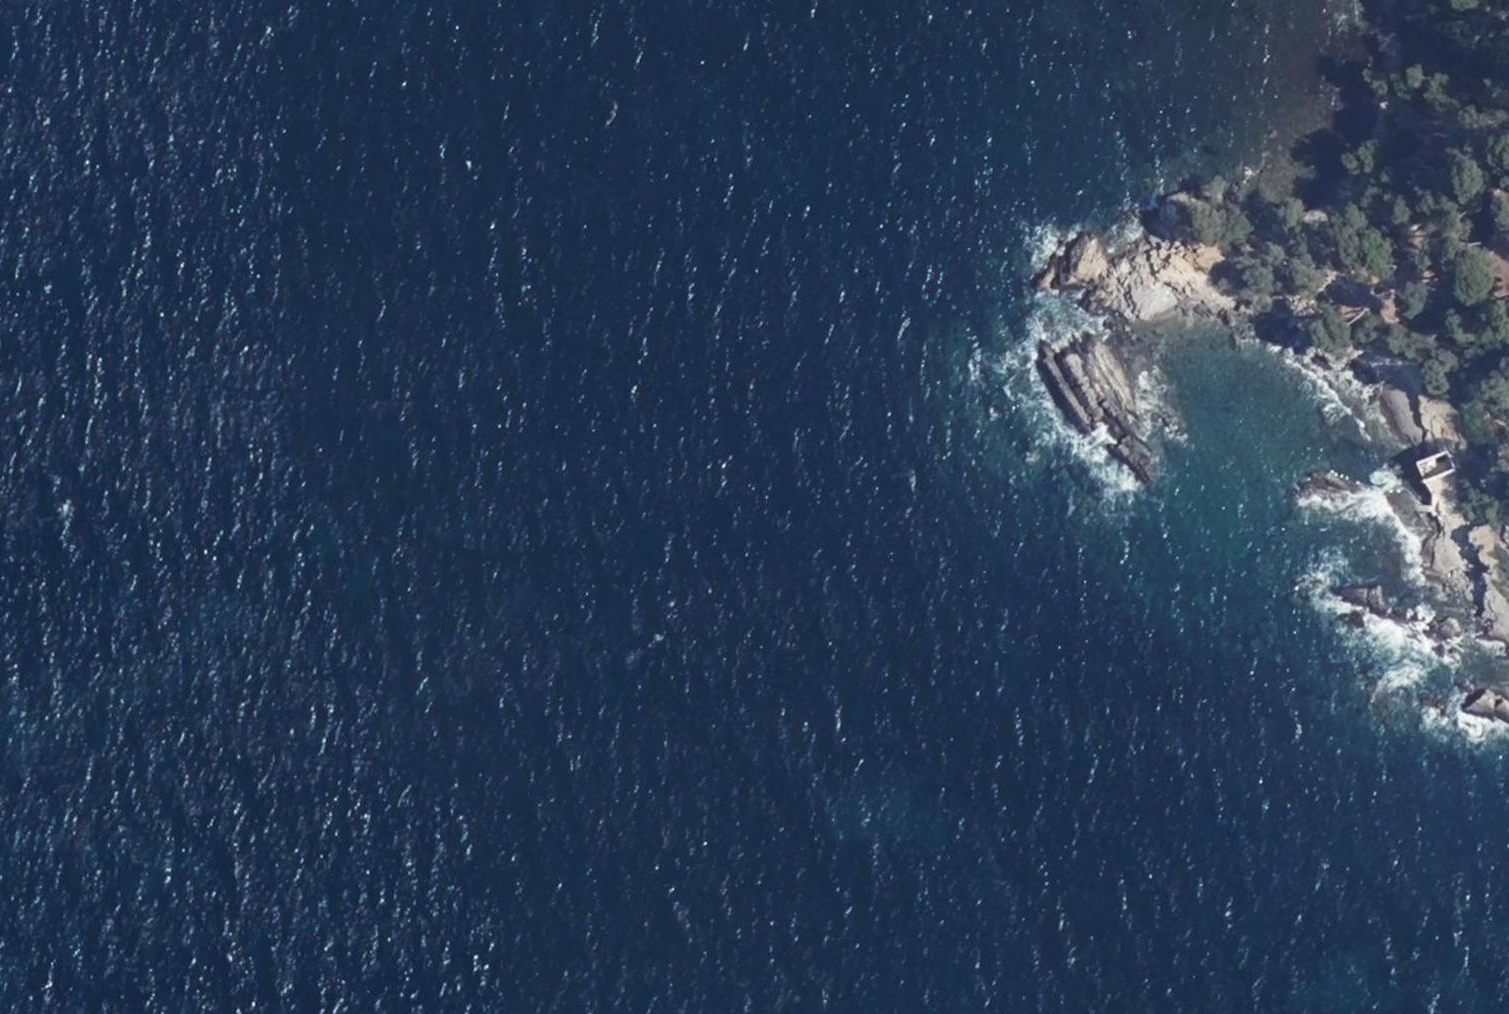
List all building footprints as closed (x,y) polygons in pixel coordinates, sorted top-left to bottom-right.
[(1426,477),(1430,487),(1456,474),(1455,472),(1461,469),(1458,462),(1452,464),(1448,456),(1422,469),(1426,477)]
